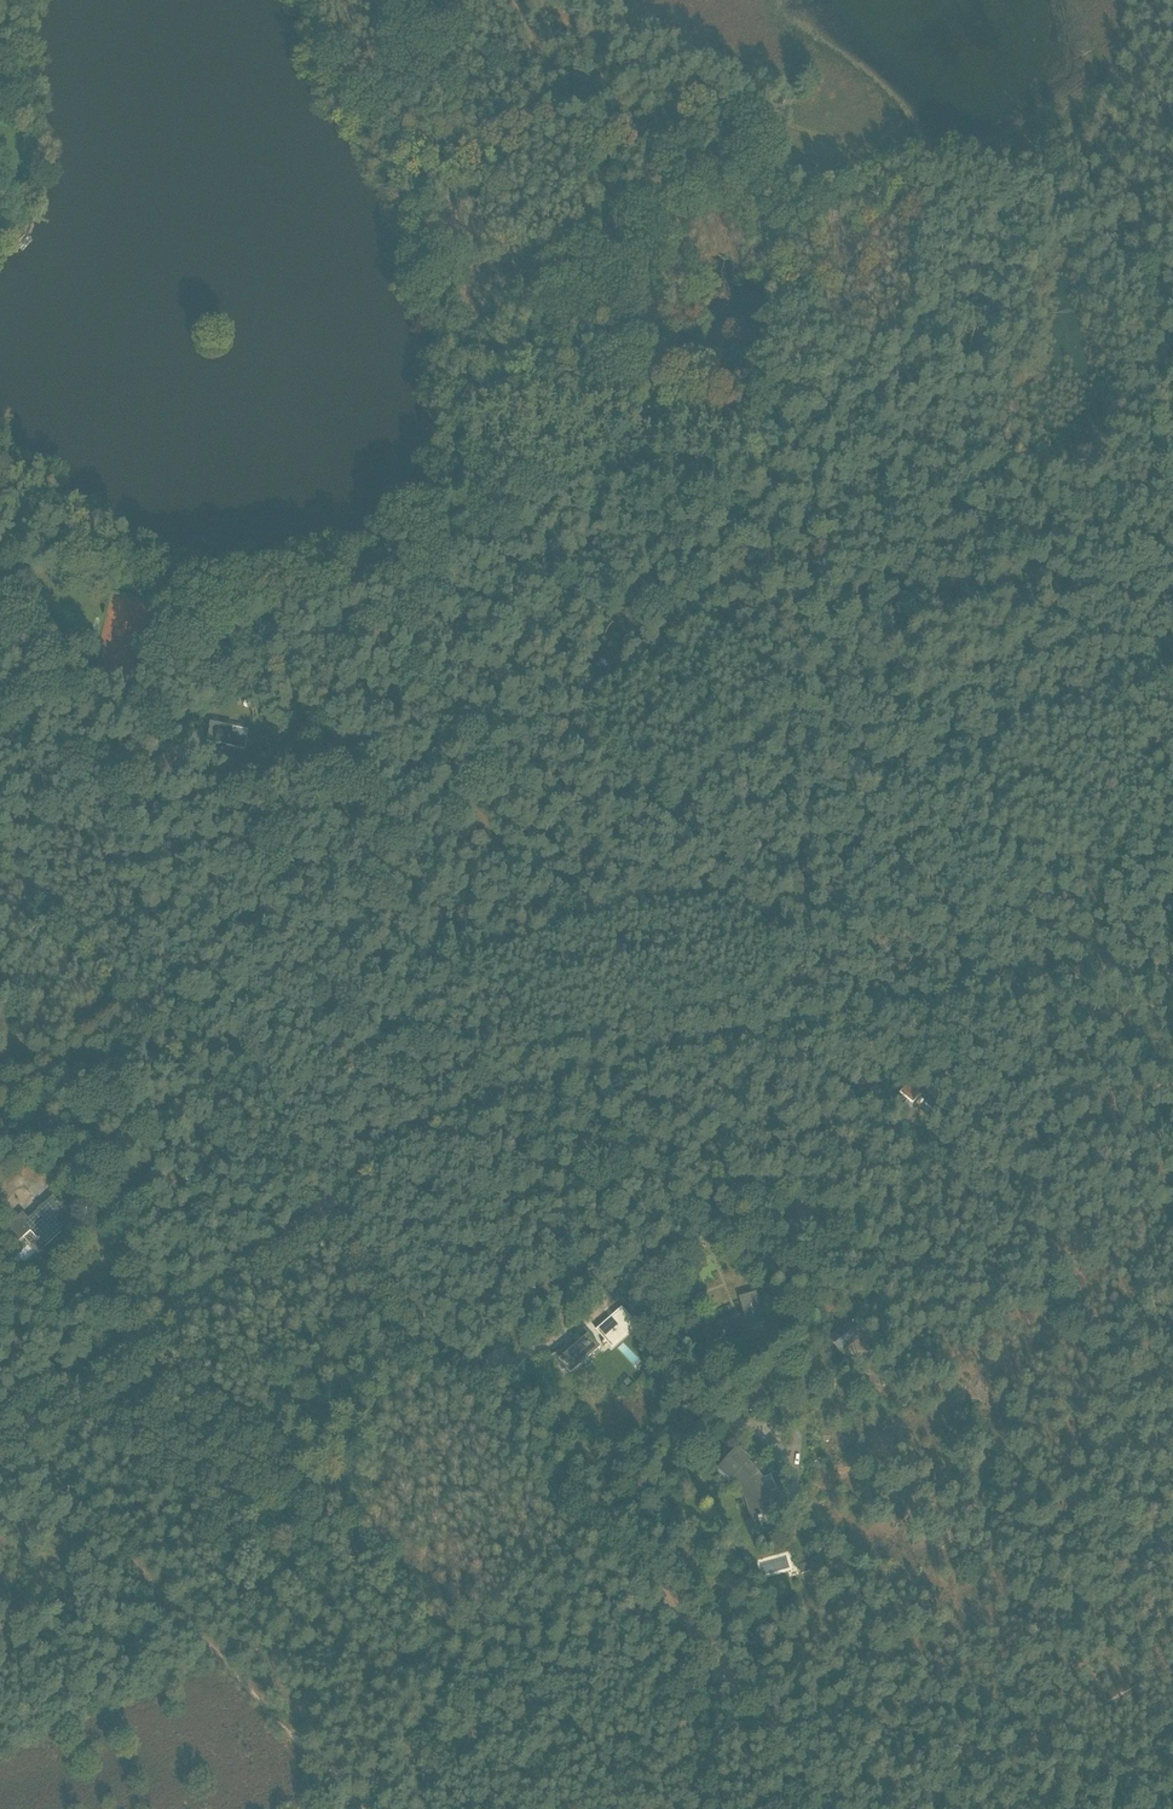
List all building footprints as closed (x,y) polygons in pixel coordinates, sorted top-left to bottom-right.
[(241,705),(241,709),(241,712),(253,712),(253,695),(237,695),(237,705),(241,705)] [(234,727),(219,724),(216,743),(235,747),(237,735),(232,734),(234,727)] [(116,755),(112,771),(125,774),(128,758),(116,755)] [(895,1101),(902,1107),(906,1101),(912,1105),(918,1097),(914,1094),(915,1093),(906,1086),(895,1101)] [(930,1098),(925,1105),(933,1111),(938,1105),(930,1098)] [(951,1100),(942,1111),(948,1115),(956,1105),(951,1100)] [(74,1220),(63,1207),(53,1196),(28,1218),(22,1212),(5,1229),(18,1243),(30,1231),(44,1247),(45,1247),(60,1233),(74,1220)] [(729,1219),(719,1231),(727,1237),(737,1225),(729,1219)] [(831,1241),(835,1227),(821,1223),(817,1237),(831,1241)] [(694,1247),(701,1237),(685,1226),(678,1236),(694,1247)] [(343,1251),(339,1247),(334,1251),(338,1256),(343,1251)] [(593,1264),(582,1281),(594,1288),(604,1271),(593,1264)] [(714,1321),(706,1324),(700,1327),(707,1344),(721,1338),(720,1336),(724,1334),(728,1344),(747,1336),(744,1328),(764,1322),(756,1293),(739,1298),(745,1317),(739,1319),(738,1316),(716,1325),(714,1321)] [(623,1309),(598,1330),(606,1339),(604,1340),(601,1343),(604,1345),(607,1343),(632,1320),(623,1309)] [(852,1320),(828,1338),(840,1354),(864,1336),(852,1320)] [(568,1368),(571,1371),(598,1347),(600,1348),(601,1348),(588,1334),(587,1335),(589,1336),(573,1351),(565,1346),(562,1350),(551,1356),(552,1356),(554,1355),(559,1363),(561,1361),(564,1364),(563,1365),(567,1369),(568,1368)] [(628,1378),(623,1383),(627,1387),(632,1383),(628,1378)] [(845,1432),(844,1437),(848,1441),(853,1438),(853,1433),(850,1430),(845,1432)] [(766,1476),(759,1480),(757,1477),(755,1474),(753,1471),(750,1468),(748,1465),(750,1462),(736,1450),(719,1469),(731,1480),(735,1476),(737,1478),(738,1480),(741,1482),(743,1485),(745,1487),(746,1490),(748,1493),(749,1496),(750,1498),(751,1501),(751,1502),(748,1503),(754,1521),(773,1514),(772,1510),(771,1506),(769,1502),(768,1498),(766,1494),(774,1491),(772,1487),(770,1483),(768,1479),(766,1476)] [(759,1563),(764,1575),(782,1567),(777,1555),(759,1563)] [(808,1563),(798,1566),(800,1574),(811,1571),(808,1563)]
